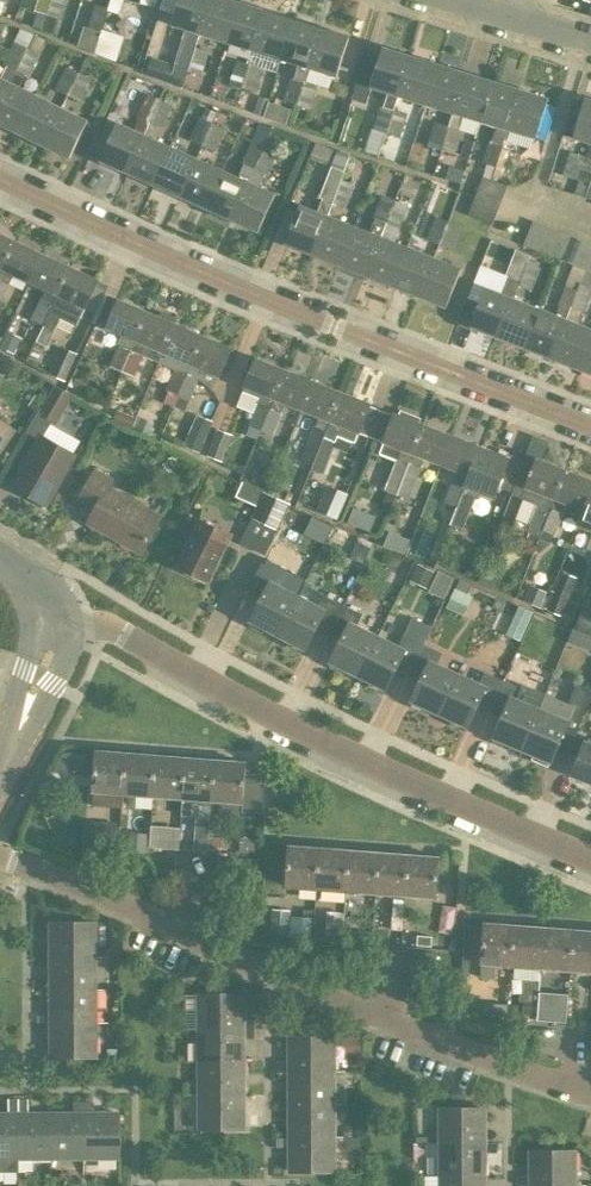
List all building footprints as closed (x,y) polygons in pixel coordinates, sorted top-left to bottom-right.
[(53,0),(36,0),(33,10),(34,10),(30,21),(44,26),(47,15),(48,15),(53,0)] [(48,15),(60,19),(66,0),(53,0),(48,15)] [(96,48),(98,49),(105,51),(110,34),(115,36),(122,12),(121,11),(124,0),(112,0),(110,7),(109,7),(102,31),(101,31),(96,48)] [(202,33),(213,0),(181,0),(174,24),(190,29),(185,44),(182,43),(176,62),(175,66),(190,71),(197,47),(196,47),(200,33),(202,33)] [(229,42),(241,1),(237,0),(213,0),(202,33),(229,42)] [(229,42),(256,50),(269,10),(241,1),(229,42)] [(95,3),(88,27),(101,31),(102,31),(109,7),(95,3)] [(256,50),(284,59),(297,19),(269,10),(256,50)] [(291,76),(284,99),(299,104),(306,81),(305,81),(309,67),(311,68),(323,27),(297,19),(284,59),(299,64),(294,77),(291,76)] [(323,27),(311,68),(338,76),(351,36),(323,27)] [(19,132),(38,94),(20,85),(25,74),(29,76),(40,54),(46,39),(33,34),(28,47),(29,47),(0,104),(0,123),(19,132)] [(29,47),(28,47),(15,40),(3,63),(7,65),(2,76),(0,75),(0,104),(29,47)] [(399,95),(400,95),(413,55),(385,46),(377,73),(362,68),(353,99),(368,103),(373,87),(388,92),(384,106),(380,105),(373,128),(388,133),(395,109),(399,95)] [(209,51),(197,47),(190,71),(202,74),(209,51)] [(153,55),(147,74),(185,86),(190,71),(175,66),(176,62),(153,55)] [(400,95),(427,104),(440,63),(413,55),(400,95)] [(229,83),(244,88),(252,64),(237,59),(229,83)] [(440,63),(427,104),(453,112),(455,113),(468,72),(440,63)] [(252,64),(244,88),(256,92),(264,68),(252,64)] [(55,88),(69,95),(81,72),(66,66),(55,88)] [(81,72),(69,95),(81,101),(92,78),(81,72)] [(449,125),(442,149),(443,150),(455,153),(463,130),(459,129),(464,115),(482,121),(495,81),(468,72),(455,113),(453,112),(449,125)] [(129,172),(146,133),(144,133),(149,122),(151,122),(162,99),(160,99),(165,87),(152,81),(137,115),(139,117),(134,128),(120,121),(120,122),(109,117),(104,128),(98,142),(108,147),(102,160),(129,172)] [(306,81),(299,104),(311,108),(319,85),(306,81)] [(482,162),(498,167),(505,144),(504,143),(508,130),(510,130),(522,89),(495,81),(482,121),(497,126),(493,139),(490,138),(482,162)] [(522,89),(510,130),(538,139),(551,98),(522,89)] [(19,132),(44,145),(63,107),(38,94),(19,132)] [(265,95),(260,110),(292,122),(298,107),(265,95)] [(588,97),(575,137),(590,142),(587,156),(570,151),(563,175),(579,179),(574,193),(587,197),(590,186),(589,186),(590,180),(590,98),(588,97)] [(173,104),(162,99),(151,122),(163,128),(173,104)] [(554,106),(549,104),(539,137),(544,138),(554,106)] [(63,107),(44,145),(71,158),(90,120),(63,107)] [(408,113),(395,109),(388,133),(401,137),(408,113)] [(189,139),(204,146),(214,123),(199,116),(189,139)] [(435,121),(428,144),(432,146),(431,151),(439,154),(441,149),(442,149),(449,125),(435,121)] [(214,123),(204,146),(216,151),(227,128),(214,123)] [(129,172),(155,184),(173,146),(146,133),(129,172)] [(207,208),(233,220),(267,147),(252,140),(241,163),(244,164),(239,176),(225,169),(207,208)] [(155,184),(181,196),(198,157),(173,146),(155,184)] [(267,147),(233,220),(259,232),(277,193),(260,185),(265,174),(267,175),(278,152),(267,147)] [(181,196),(207,208),(225,169),(198,157),(181,196)] [(287,245),(314,256),(330,216),(328,215),(333,202),(335,203),(344,180),(341,179),(345,171),(332,166),(319,197),(323,198),(317,211),(303,205),(287,245)] [(484,176),(478,190),(503,199),(508,186),(484,176)] [(355,184),(344,180),(335,203),(346,208),(355,184)] [(478,190),(474,202),(499,211),(503,199),(478,190)] [(340,266),(367,277),(398,201),(382,194),(367,231),(357,227),(340,266)] [(367,277),(394,288),(410,248),(395,242),(409,206),(398,201),(367,277)] [(499,211),(474,202),(469,216),(493,225),(499,211)] [(426,239),(442,245),(451,222),(436,215),(426,239)] [(314,256),(340,266),(357,227),(330,216),(314,256)] [(524,245),(539,252),(549,227),(534,221),(524,245)] [(451,222),(442,245),(453,250),(462,226),(451,222)] [(539,252),(551,256),(561,231),(549,227),(539,252)] [(551,256),(562,261),(572,236),(561,231),(551,256)] [(17,240),(0,233),(0,276),(17,240)] [(562,261),(575,266),(584,241),(572,236),(562,261)] [(31,282),(44,254),(17,240),(0,276),(0,305),(15,274),(31,282)] [(587,270),(590,260),(590,243),(584,241),(575,266),(587,270)] [(394,288),(421,299),(437,259),(410,248),(394,288)] [(31,320),(44,325),(72,267),(44,254),(31,282),(46,289),(31,320)] [(437,259),(421,299),(448,309),(463,270),(437,259)] [(527,261),(518,285),(532,290),(541,266),(527,261)] [(72,267),(44,325),(55,330),(61,317),(77,326),(99,279),(72,267)] [(528,349),(554,360),(589,272),(585,270),(580,282),(576,290),(566,286),(558,305),(560,306),(556,315),(543,310),(528,349)] [(581,370),(590,344),(590,328),(577,323),(582,310),(585,311),(590,296),(590,272),(589,272),(554,360),(581,370)] [(472,328),(501,339),(516,299),(488,288),(472,328)] [(110,365),(123,371),(149,311),(119,298),(107,327),(124,334),(110,365)] [(501,339),(528,349),(543,310),(516,299),(501,339)] [(143,355),(160,362),(177,323),(173,321),(174,315),(162,310),(158,315),(149,311),(123,371),(134,376),(143,355)] [(164,402),(174,406),(179,395),(205,335),(177,323),(160,362),(175,369),(165,390),(169,391),(164,402)] [(8,337),(0,332),(0,346),(3,348),(8,337)] [(205,335),(179,395),(190,399),(199,378),(203,368),(220,376),(232,347),(205,335)] [(581,370),(590,374),(590,344),(581,370)] [(49,373),(66,381),(79,352),(62,345),(49,373)] [(258,439),(262,429),(286,369),(256,358),(245,387),(262,394),(249,424),(250,425),(246,434),(258,439)] [(285,403),(303,410),(314,380),(286,369),(262,429),(274,434),(283,413),(282,412),(285,403)] [(313,463),(314,463),(343,391),(314,380),(303,410),(319,416),(301,461),(312,465),(313,463)] [(39,414),(57,424),(74,394),(55,384),(39,414)] [(343,391),(314,463),(326,467),(343,425),(360,432),(371,403),(343,391)] [(385,442),(381,453),(397,459),(385,489),(385,490),(389,491),(397,494),(398,495),(425,424),(413,419),(415,415),(402,410),(400,414),(396,413),(385,442)] [(184,446),(200,453),(213,420),(197,414),(184,446)] [(15,430),(0,419),(0,450),(15,430)] [(425,424),(398,495),(409,499),(424,457),(442,464),(453,435),(425,424)] [(217,428),(207,455),(222,461),(232,433),(217,428)] [(453,435),(442,464),(468,474),(471,475),(482,446),(453,435)] [(14,488),(47,506),(76,455),(43,436),(14,488)] [(457,506),(450,524),(452,525),(463,529),(477,492),(495,498),(499,486),(500,486),(511,457),(509,456),(482,446),(471,475),(468,474),(465,483),(466,484),(457,506)] [(555,499),(556,500),(567,471),(537,459),(532,472),(523,469),(513,494),(538,504),(528,531),(529,532),(527,539),(531,541),(528,552),(534,554),(541,536),(542,536),(553,508),(552,507),(555,499)] [(77,499),(96,510),(89,524),(141,553),(162,517),(111,488),(116,479),(95,467),(77,499)] [(578,525),(590,492),(590,480),(567,471),(556,500),(583,510),(577,525),(578,525)] [(453,479),(445,501),(457,506),(466,484),(465,483),(453,479)] [(240,544),(265,555),(277,529),(279,530),(291,503),(243,481),(236,496),(257,505),(251,517),(252,518),(240,544)] [(319,509),(338,516),(347,494),(328,486),(319,509)] [(578,525),(590,531),(590,492),(578,525)] [(361,505),(355,521),(377,530),(383,513),(361,505)] [(564,512),(553,508),(542,536),(543,537),(546,531),(555,534),(564,512)] [(318,514),(311,532),(332,541),(339,523),(318,514)] [(222,531),(202,521),(179,568),(209,583),(227,546),(218,541),(222,531)] [(455,588),(446,608),(464,616),(473,596),(468,594),(472,585),(460,580),(456,589),(455,588)] [(252,622),(280,636),(299,596),(271,583),(252,622)] [(569,598),(554,592),(547,610),(562,616),(569,598)] [(316,628),(330,635),(345,605),(325,595),(319,606),(299,596),(280,636),(306,648),(316,628)] [(584,604),(575,628),(590,634),(590,606),(584,604)] [(331,663),(359,676),(378,637),(356,627),(362,614),(345,605),(330,635),(342,641),(331,663)] [(519,605),(506,634),(520,641),(533,612),(519,605)] [(397,668),(411,674),(425,644),(424,643),(432,627),(412,617),(398,647),(378,637),(359,676),(387,689),(397,668)] [(413,700),(441,713),(459,673),(438,663),(443,652),(425,644),(411,674),(423,680),(413,700)] [(477,704),(491,711),(505,680),(484,671),(480,683),(459,673),(441,713),(467,726),(477,704)] [(495,736),(523,750),(547,694),(546,693),(539,709),(519,699),(525,688),(505,680),(491,711),(495,713),(496,711),(505,715),(495,736)] [(523,750),(536,756),(533,760),(547,766),(549,762),(551,763),(570,723),(568,722),(569,717),(581,722),(590,695),(590,689),(577,683),(569,703),(547,694),(523,750)] [(590,783),(590,743),(587,741),(573,776),(590,783)] [(92,805),(123,807),(127,753),(96,751),(92,805)] [(127,753),(123,807),(124,794),(153,796),(156,756),(127,753)] [(186,758),(156,756),(153,796),(183,798),(186,758)] [(215,760),(186,758),(183,798),(212,800),(215,760)] [(215,760),(212,800),(243,803),(244,792),(246,763),(215,760)] [(243,803),(242,811),(260,812),(262,794),(244,792),(243,803)] [(84,840),(99,840),(99,845),(116,846),(117,822),(85,820),(84,840)] [(150,848),(179,850),(180,827),(151,825),(150,848)] [(180,827),(179,850),(208,852),(209,829),(180,827)] [(240,837),(239,850),(255,851),(256,839),(240,837)] [(287,888),(317,890),(320,849),(290,847),(287,888)] [(317,890),(347,892),(350,851),(320,849),(317,890)] [(347,892),(376,894),(379,853),(350,851),(347,892)] [(376,894),(406,896),(409,855),(379,853),(376,894)] [(409,855),(406,896),(436,898),(439,857),(409,855)] [(219,857),(217,870),(242,872),(243,859),(219,857)] [(217,870),(216,883),(241,885),(242,872),(217,870)] [(216,883),(215,896),(240,898),(241,885),(216,883)] [(215,896),(214,909),(239,911),(240,898),(215,896)] [(239,911),(214,909),(213,922),(238,923),(239,911)] [(288,936),(311,937),(313,916),(290,915),(288,936)] [(482,964),(481,975),(495,976),(496,965),(512,966),(515,925),(485,923),(484,926),(483,949),(482,964)] [(48,925),(48,958),(93,958),(93,924),(48,925)] [(314,925),(313,939),(343,941),(344,927),(314,925)] [(515,925),(512,966),(541,968),(544,927),(515,925)] [(541,968),(571,970),(574,929),(544,927),(541,968)] [(590,972),(590,931),(574,929),(571,970),(590,972)] [(432,935),(418,934),(417,944),(431,945),(432,935)] [(412,952),(411,965),(436,967),(437,954),(412,952)] [(48,958),(48,991),(93,991),(93,958),(48,958)] [(411,965),(410,978),(435,980),(436,967),(411,965)] [(48,991),(48,1025),(94,1024),(93,991),(48,991)] [(434,993),(409,991),(408,1003),(433,1006),(434,993)] [(538,1020),(567,1022),(569,993),(540,991),(538,1020)] [(199,996),(199,1029),(245,1029),(244,995),(199,996)] [(516,1014),(517,1002),(494,1000),(493,1011),(516,1014)] [(94,1024),(48,1025),(49,1057),(94,1057),(94,1024)] [(199,1029),(200,1062),(245,1062),(245,1029),(199,1029)] [(288,1039),(289,1073),(334,1072),(334,1038),(288,1039)] [(116,1048),(106,1048),(106,1057),(116,1057),(116,1048)] [(200,1062),(200,1096),(245,1095),(245,1062),(200,1062)] [(289,1073),(289,1105),(335,1105),(334,1072),(289,1073)] [(245,1095),(200,1096),(200,1129),(246,1129),(245,1095)] [(289,1105),(289,1138),(335,1138),(335,1105),(289,1105)] [(439,1109),(440,1142),(485,1142),(485,1108),(439,1109)] [(82,1113),(49,1114),(49,1159),(82,1159),(82,1113)] [(116,1113),(82,1113),(82,1159),(116,1159),(116,1113)] [(16,1171),(16,1160),(15,1114),(7,1114),(0,1114),(0,1172),(16,1171)] [(15,1114),(16,1160),(49,1159),(49,1114),(15,1114)] [(346,1150),(366,1150),(367,1135),(347,1135),(346,1150)] [(335,1138),(289,1138),(290,1172),(335,1171),(335,1138)] [(440,1142),(440,1175),(486,1175),(485,1142),(440,1142)] [(530,1151),(530,1185),(575,1185),(575,1151),(530,1151)] [(440,1185),(486,1185),(486,1175),(440,1175),(440,1185)]
